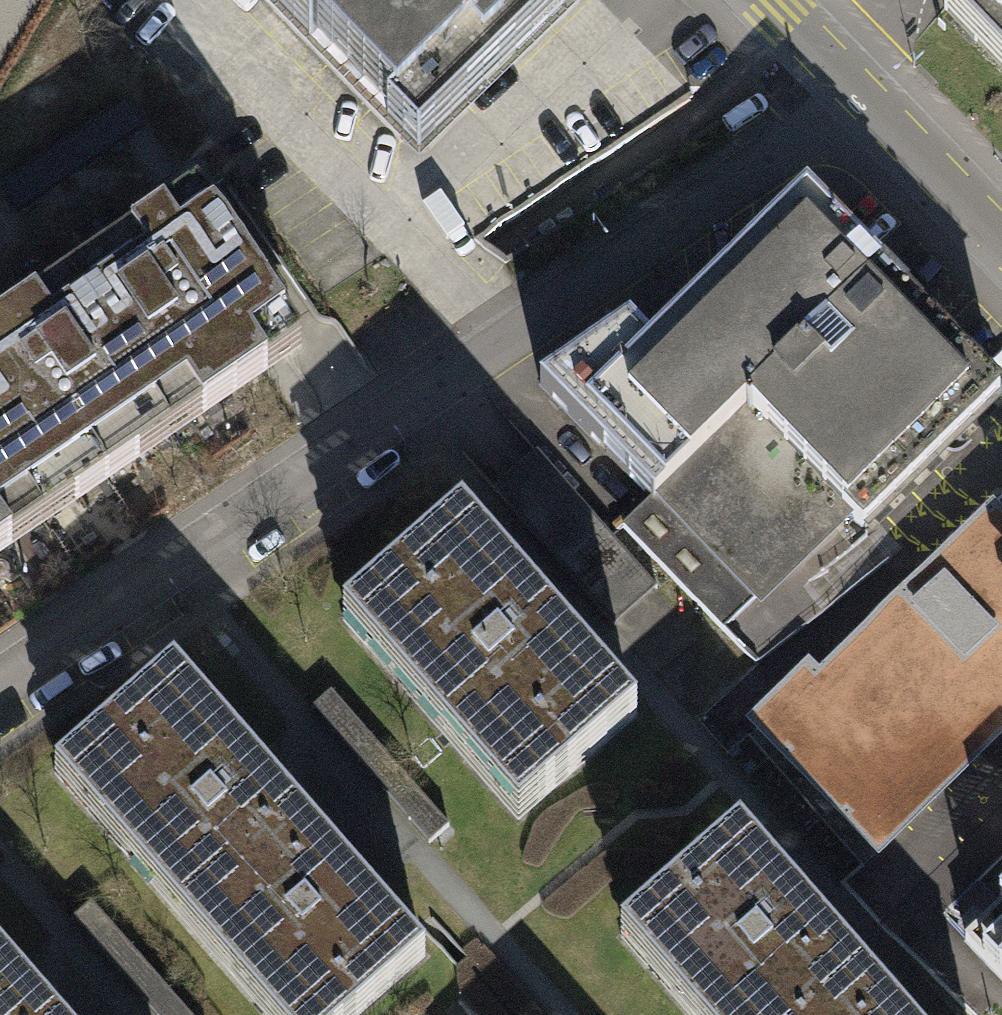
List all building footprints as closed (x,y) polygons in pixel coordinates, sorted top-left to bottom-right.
[(422,158),(450,131),(583,0),(265,0),(422,158)] [(1001,59),(1001,0),(944,0),(1001,59)] [(197,193),(64,285),(170,437),(303,344),(197,193)] [(627,322),(540,388),(648,485),(620,520),(717,623),(852,498),(863,517),(1001,379),(909,293),(859,246),(806,198),(652,350),(642,338),(627,322)] [(72,248),(35,271),(47,291),(84,268),(72,248)] [(64,285),(0,330),(0,454),(47,522),(170,437),(64,285)] [(511,468),(491,485),(611,621),(653,584),(533,448),(511,468)] [(0,454),(0,555),(47,522),(0,454)] [(756,724),(878,849),(932,796),(931,795),(1001,727),(1001,506),(1001,505),(960,546),(962,547),(820,684),(809,673),(756,724)] [(634,712),(468,518),(350,618),(516,813),(634,712)] [(417,955),(163,670),(65,757),(294,1014),(350,1014),(417,955)] [(329,689),(312,703),(429,835),(445,821),(329,689)] [(966,794),(1001,825),(1001,753),(966,794)] [(829,940),(733,833),(631,924),(713,1014),(897,1014),(829,940)] [(71,914),(160,1014),(189,1014),(87,900),(71,914)] [(965,942),(1001,980),(1001,907),(965,942)] [(0,949),(0,1014),(56,1014),(0,949)]
